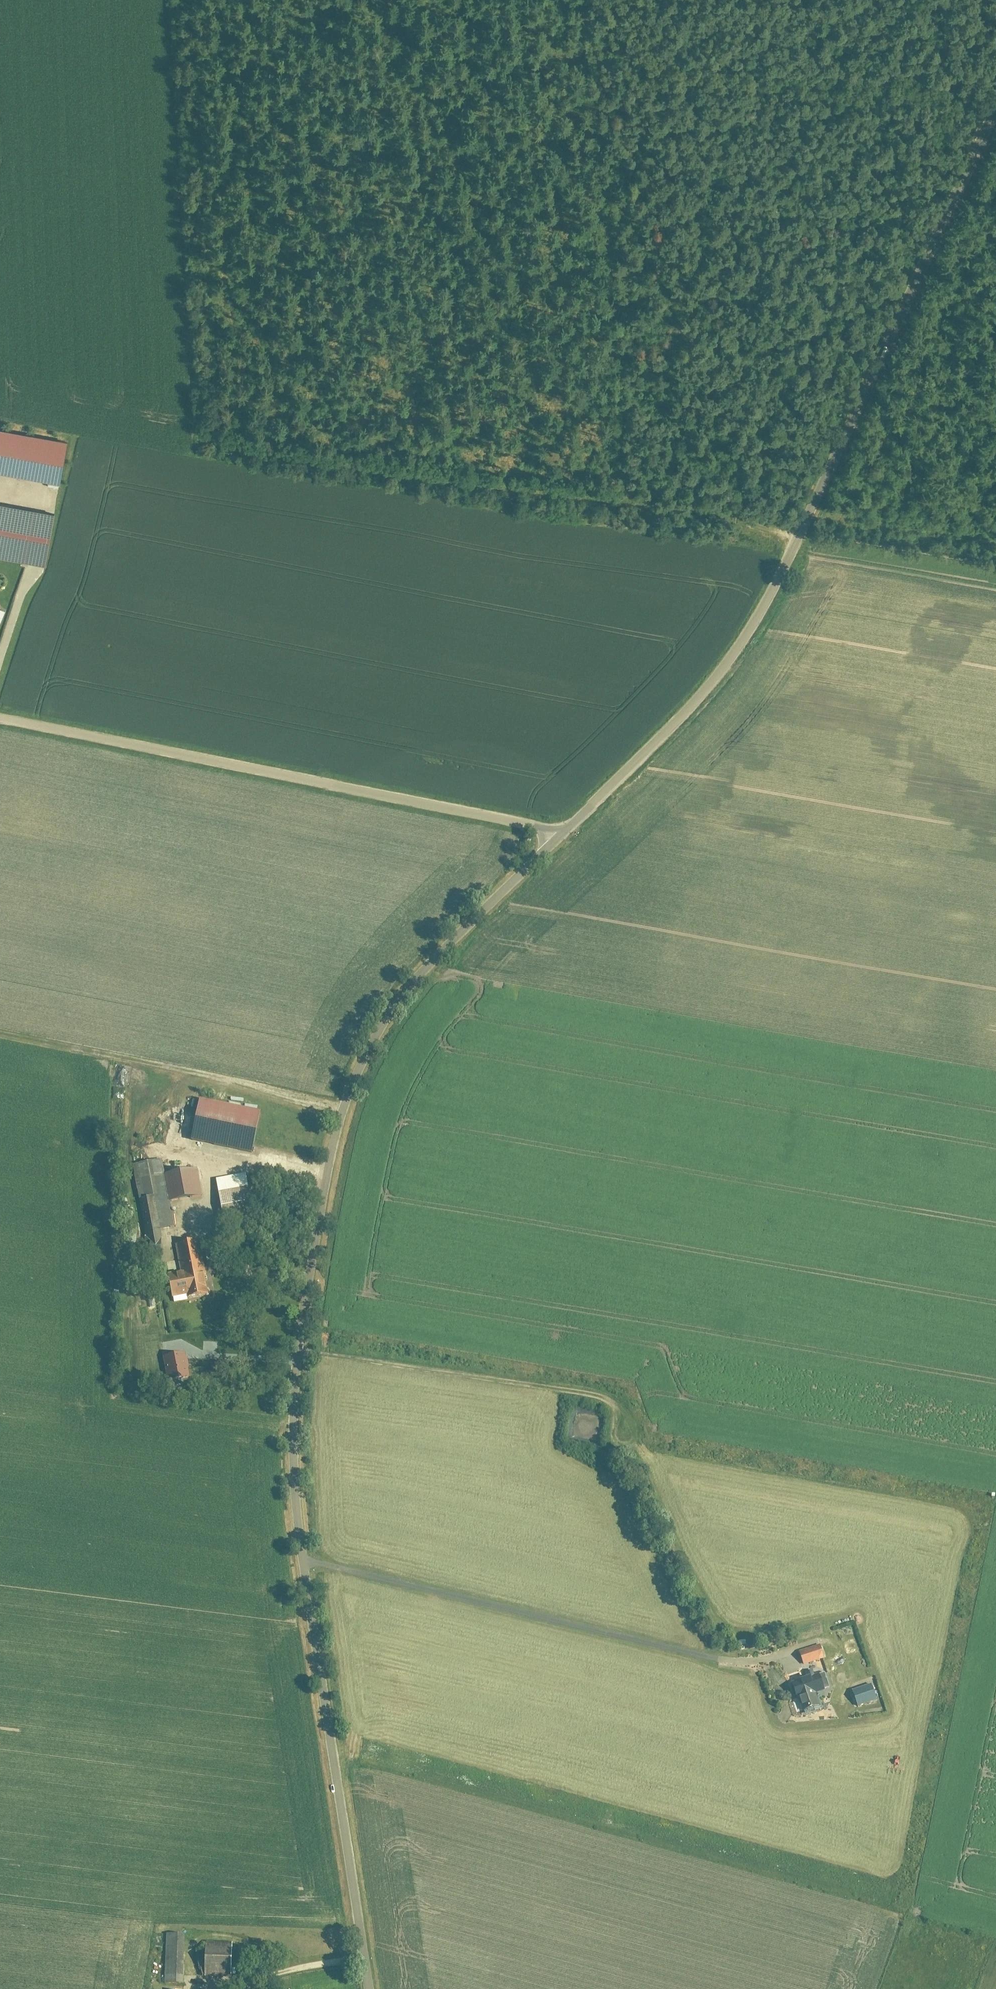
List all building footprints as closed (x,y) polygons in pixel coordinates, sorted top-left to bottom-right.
[(63,484),(69,443),(0,434),(0,475),(63,484)] [(203,1099),(192,1142),(253,1157),(263,1114),(203,1099)] [(174,1226),(171,1200),(202,1196),(199,1171),(167,1175),(166,1164),(139,1167),(148,1230),(174,1226)] [(248,1174),(219,1176),(222,1219),(251,1216),(248,1174)] [(205,1244),(179,1246),(182,1276),(171,1277),(173,1301),(210,1297),(205,1244)] [(803,1652),(807,1667),(828,1662),(824,1647),(803,1652)] [(823,1675),(797,1681),(804,1711),(820,1708),(817,1696),(827,1693),(823,1675)] [(854,1692),(859,1708),(879,1702),(874,1686),(854,1692)] [(165,1936),(164,1983),(179,1984),(181,1936),(165,1936)] [(204,1951),(203,1974),(232,1976),(234,1953),(204,1951)]
